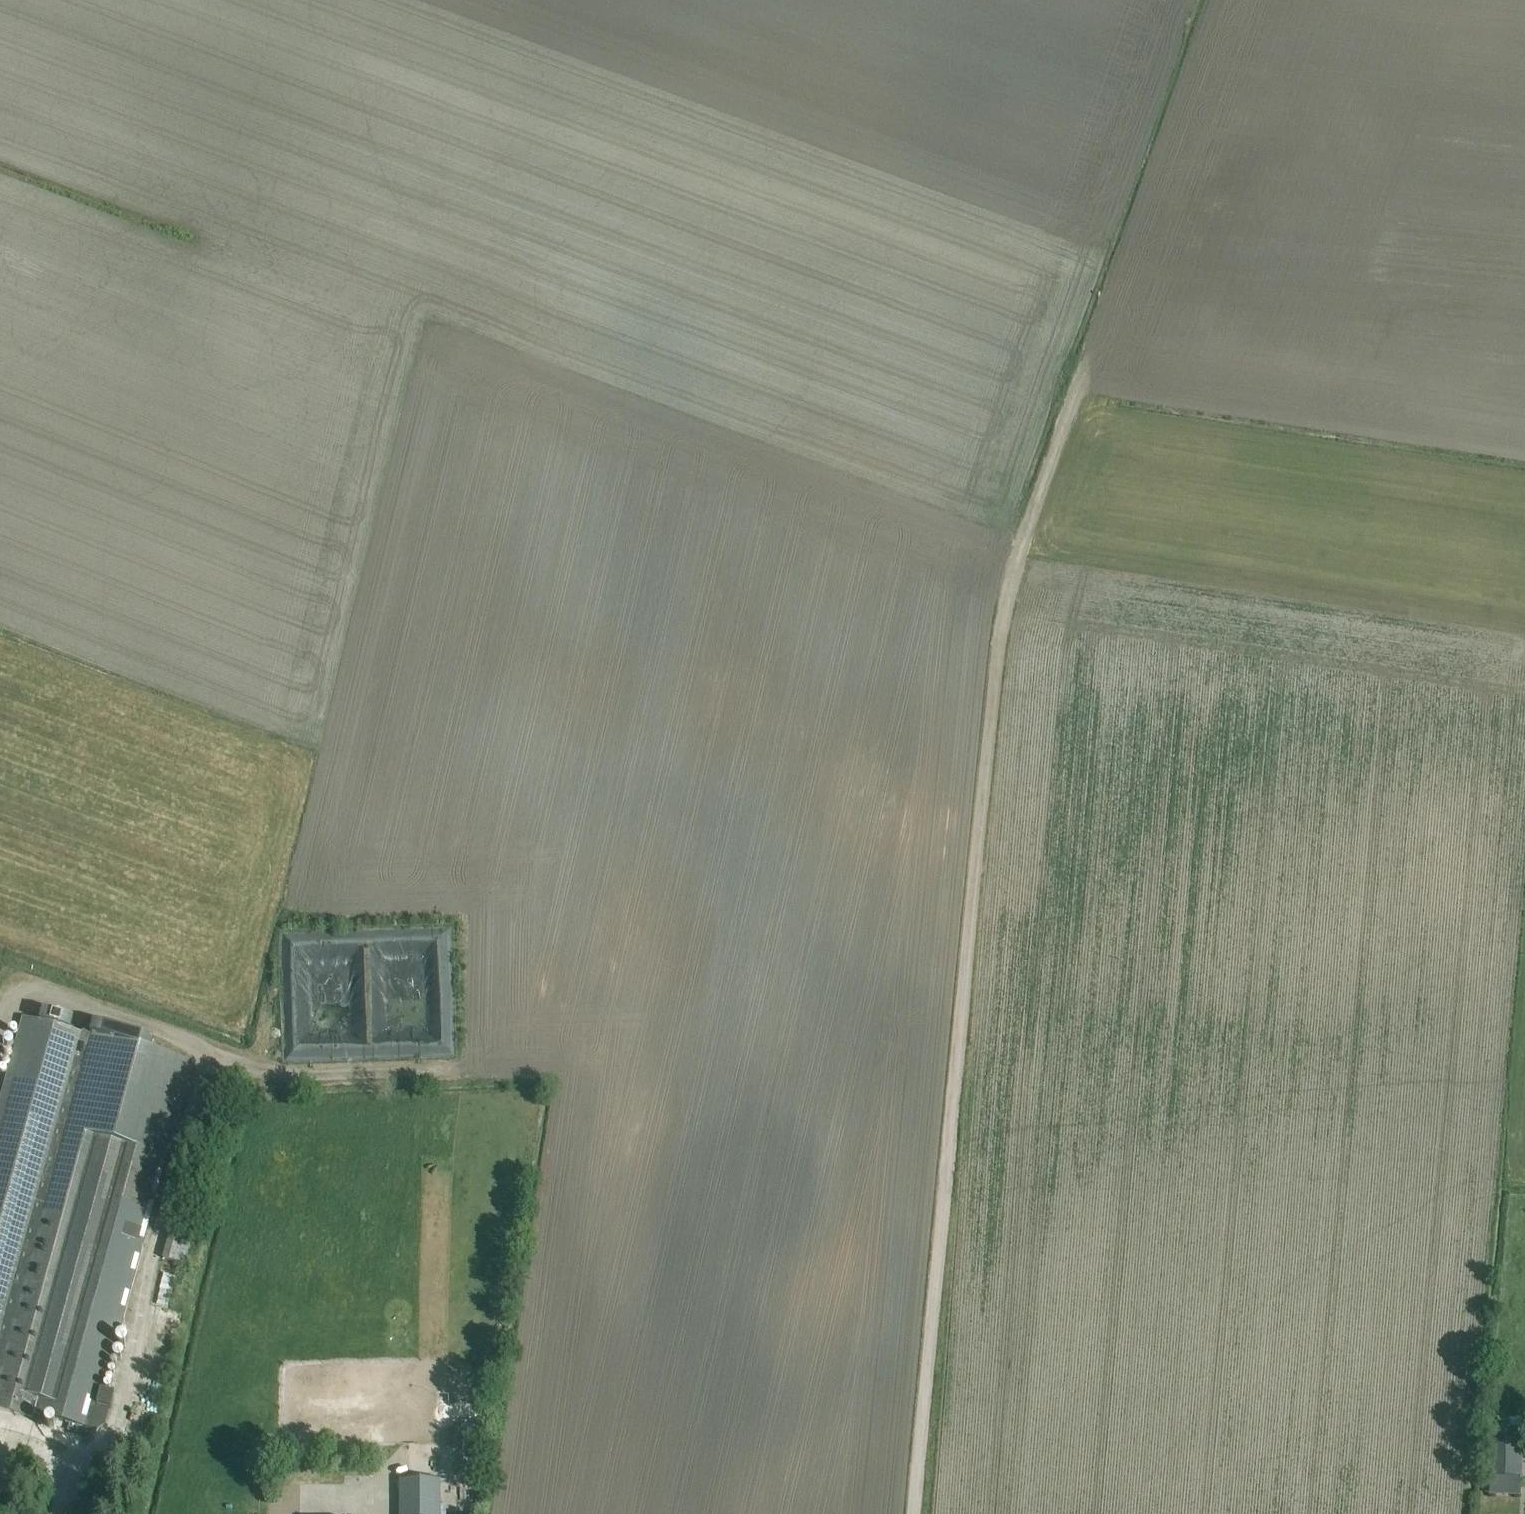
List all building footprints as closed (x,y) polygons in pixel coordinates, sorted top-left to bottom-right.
[(43,1011),(41,1018),(40,1023),(24,1019),(0,1104),(0,1405),(92,1430),(194,1062),(72,1027),(74,1020),(43,1011)] [(183,1263),(195,1218),(180,1214),(169,1258),(183,1263)] [(1521,1480),(1521,1429),(1487,1428),(1486,1479),(1521,1480)] [(372,1455),(372,1475),(408,1473),(408,1454),(372,1455)] [(399,1513),(439,1513),(439,1483),(399,1482),(399,1513)]
